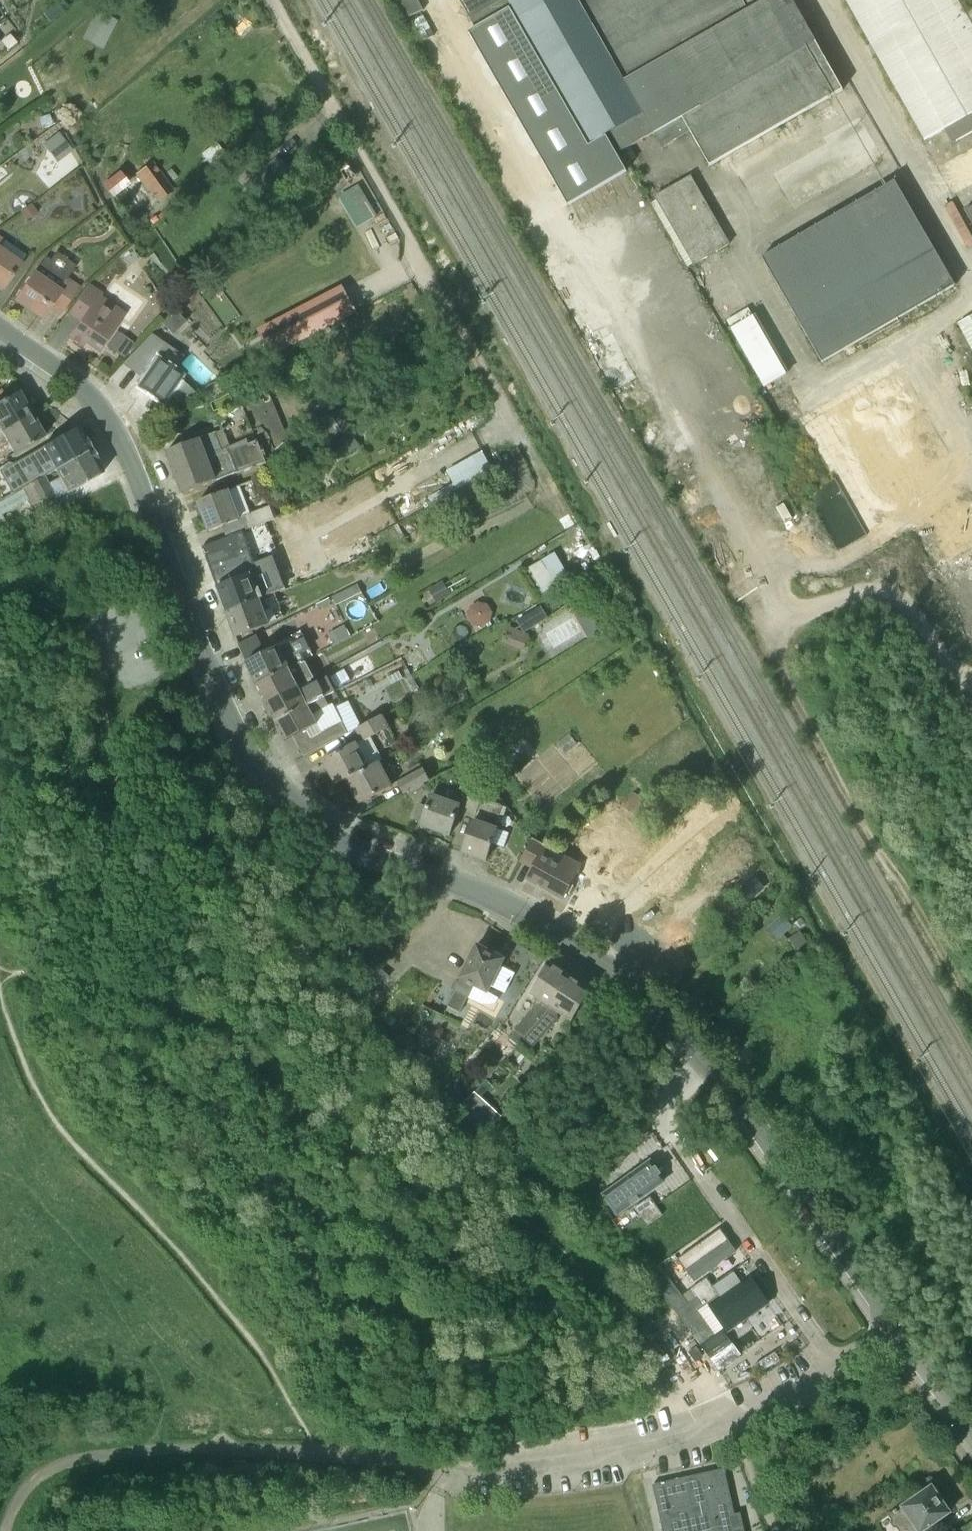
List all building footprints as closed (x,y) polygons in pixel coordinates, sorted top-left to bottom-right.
[(42,12),(49,21),(72,4),(69,0),(57,0),(42,12)] [(401,16),(420,10),(416,0),(396,0),(401,16)] [(471,18),(502,0),(461,0),(471,18)] [(843,91),(791,0),(506,0),(589,146),(611,133),(621,152),(654,134),(662,148),(690,132),(710,167),(843,91)] [(919,144),(971,116),(971,36),(970,32),(971,31),(971,17),(963,0),(840,0),(919,144)] [(589,148),(509,9),(467,33),(567,207),(626,173),(606,138),(589,148)] [(97,10),(82,39),(99,48),(104,38),(105,39),(115,20),(97,10)] [(49,114),(39,118),(42,128),(53,125),(49,114)] [(59,131),(42,144),(56,163),(73,150),(59,131)] [(942,163),(953,186),(971,177),(971,148),(942,163)] [(151,163),(134,175),(155,204),(172,192),(151,163)] [(348,165),(340,172),(341,173),(351,184),(359,176),(355,171),(352,169),(348,165)] [(693,265),(730,245),(691,176),(654,197),(693,265)] [(895,181),(762,258),(822,363),(955,286),(895,181)] [(971,225),(971,188),(971,186),(956,195),(971,225)] [(32,202),(19,211),(26,221),(39,212),(32,202)] [(155,215),(148,220),(152,226),(159,221),(155,215)] [(13,274),(21,263),(0,248),(0,290),(2,291),(13,274)] [(50,260),(47,258),(27,285),(16,301),(41,319),(52,302),(62,309),(78,286),(67,279),(70,274),(50,260)] [(98,352),(110,336),(121,319),(95,302),(101,293),(90,286),(81,298),(69,315),(80,323),(69,338),(81,347),(84,342),(98,352)] [(347,317),(333,290),(255,330),(266,350),(269,356),(347,317)] [(756,315),(730,329),(764,389),(790,374),(756,315)] [(957,324),(971,351),(971,316),(957,324)] [(124,358),(134,344),(116,332),(106,346),(124,358)] [(177,360),(163,350),(155,363),(141,354),(131,369),(145,378),(139,387),(162,403),(180,377),(170,370),(177,360)] [(244,383),(259,375),(266,387),(282,378),(269,356),(266,350),(250,359),(235,367),(244,383)] [(30,416),(17,393),(0,403),(0,433),(30,416)] [(347,406),(314,425),(325,444),(358,425),(347,406)] [(13,456),(43,438),(30,416),(0,433),(0,449),(7,445),(13,456)] [(41,449),(25,457),(38,480),(44,477),(48,461),(53,471),(90,450),(84,439),(83,440),(77,428),(59,437),(41,447),(41,449)] [(182,494),(201,487),(266,462),(257,441),(249,444),(247,440),(223,450),(216,433),(185,445),(167,452),(182,494)] [(329,446),(337,460),(358,447),(350,433),(329,446)] [(38,480),(20,491),(29,508),(40,502),(43,508),(67,494),(84,484),(102,475),(95,463),(96,462),(90,450),(53,471),(58,479),(48,484),(44,477),(38,480)] [(452,485),(490,469),(481,450),(444,466),(452,485)] [(209,532),(240,520),(229,490),(198,502),(209,532)] [(13,495),(5,499),(4,500),(0,502),(0,523),(4,521),(1,515),(18,506),(13,495)] [(247,515),(252,528),(275,519),(269,506),(247,515)] [(208,559),(221,554),(215,540),(202,546),(208,559)] [(554,553),(527,569),(542,594),(569,577),(554,553)] [(227,613),(261,600),(252,576),(258,573),(252,559),(244,562),(225,569),(231,583),(217,588),(227,613)] [(443,581),(428,589),(436,605),(452,596),(443,581)] [(333,597),(337,605),(362,593),(358,585),(333,597)] [(236,637),(270,625),(261,600),(227,613),(236,637)] [(475,626),(487,626),(494,615),(487,604),(474,604),(468,615),(475,626)] [(600,628),(586,604),(570,613),(584,637),(600,628)] [(502,643),(523,652),(530,635),(524,633),(547,620),(541,608),(516,622),(523,633),(509,627),(502,643)] [(289,668),(290,668),(279,646),(246,663),(257,686),(289,670),(289,668)] [(255,687),(265,706),(314,679),(305,660),(290,668),(289,668),(289,670),(257,686),(255,687)] [(314,679),(265,706),(275,724),(325,698),(335,692),(327,680),(317,685),(314,679)] [(284,742),(293,737),(304,757),(347,734),(341,721),(320,732),(317,725),(318,724),(315,717),(330,709),(325,698),(275,724),(284,742)] [(383,715),(355,730),(361,743),(389,728),(383,715)] [(347,779),(369,767),(357,743),(324,760),(337,785),(347,779)] [(522,754),(508,766),(516,775),(530,763),(522,754)] [(360,804),(393,787),(380,762),(369,767),(347,779),(360,804)] [(397,783),(403,795),(429,781),(423,769),(397,783)] [(464,808),(477,813),(487,788),(467,769),(459,790),(469,793),(464,808)] [(487,788),(477,813),(463,853),(486,861),(497,829),(496,828),(504,805),(487,788)] [(634,793),(623,808),(635,816),(645,801),(634,793)] [(431,794),(427,807),(420,805),(414,820),(422,822),(421,826),(450,836),(461,805),(431,794)] [(548,847),(532,839),(520,861),(533,868),(528,878),(563,898),(581,865),(564,856),(559,864),(543,855),(548,847)] [(782,916),(767,930),(777,941),(791,927),(782,916)] [(800,932),(788,940),(796,950),(807,943),(800,932)] [(473,988),(486,994),(494,977),(503,960),(477,947),(468,965),(447,1006),(460,1013),(467,999),(468,999),(473,988)] [(515,1030),(524,1038),(525,1038),(529,1033),(550,1008),(570,978),(548,963),(529,995),(537,1000),(532,1005),(534,1007),(515,1030)] [(358,1010),(390,977),(379,968),(347,1001),(358,1010)] [(558,1014),(571,1022),(591,991),(570,978),(550,1008),(529,1033),(525,1038),(524,1038),(518,1045),(528,1053),(557,1021),(558,1014)] [(434,991),(426,1002),(429,1004),(437,994),(434,991)] [(392,1016),(387,1022),(392,1027),(398,1022),(392,1016)] [(480,1096),(475,1091),(455,1113),(482,1137),(502,1116),(480,1096)] [(644,1159),(597,1193),(614,1217),(662,1184),(644,1159)] [(635,1208),(641,1217),(657,1206),(650,1197),(635,1208)] [(657,1206),(641,1217),(647,1226),(663,1215),(657,1206)] [(721,1231),(679,1260),(693,1281),(735,1252),(721,1231)] [(659,1265),(648,1274),(677,1313),(689,1305),(688,1304),(659,1265)] [(691,1289),(698,1298),(713,1287),(707,1278),(691,1289)] [(754,1279),(711,1308),(728,1334),(771,1305),(754,1279)] [(708,1304),(720,1295),(713,1287),(698,1298),(704,1307),(708,1304)] [(698,1298),(688,1304),(689,1305),(677,1313),(701,1346),(723,1330),(724,1329),(716,1318),(709,1308),(710,1307),(708,1304),(704,1307),(698,1298)] [(723,1330),(701,1346),(720,1373),(742,1357),(723,1330)] [(741,1513),(735,1514),(725,1469),(653,1485),(663,1530),(745,1530),(741,1513)] [(899,1530),(922,1530),(949,1513),(932,1487),(889,1516),(899,1530)]
